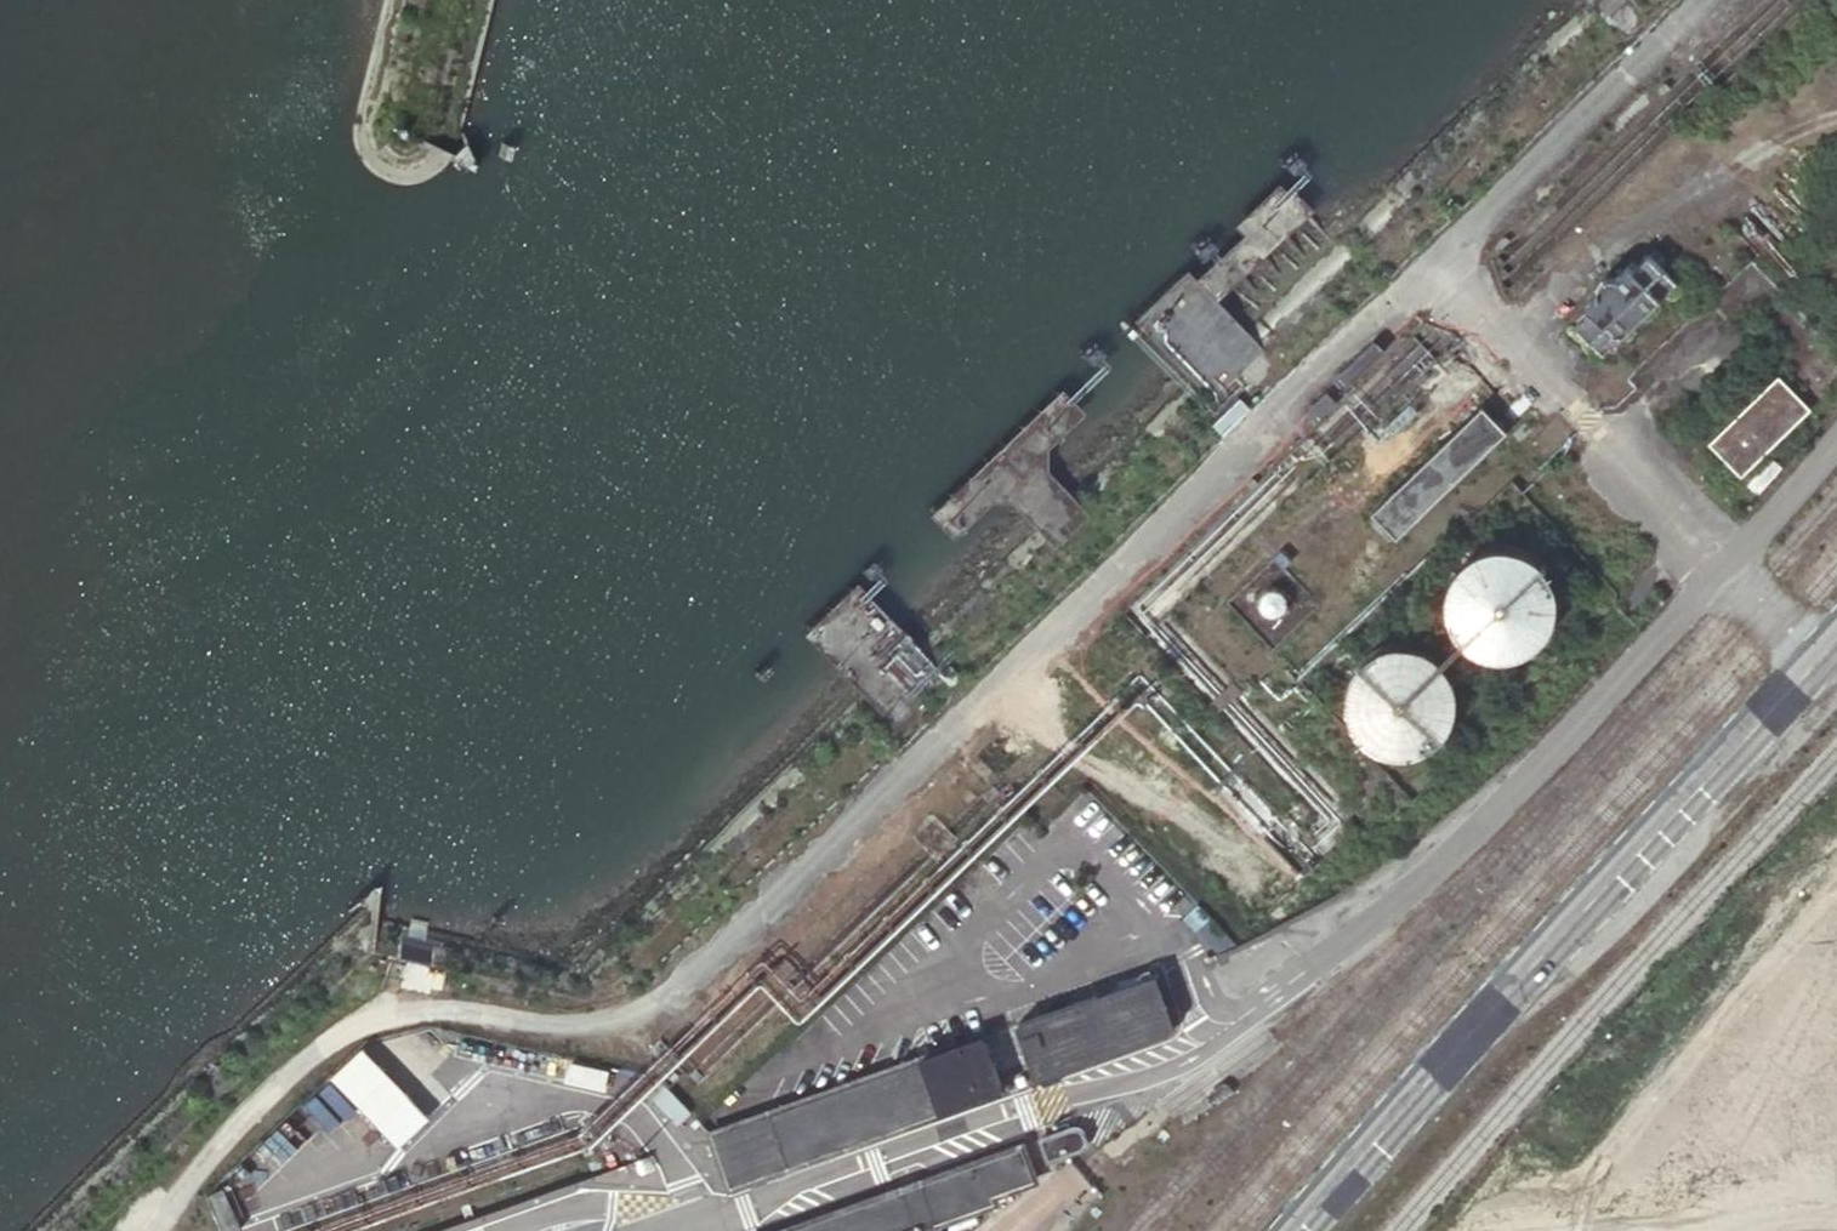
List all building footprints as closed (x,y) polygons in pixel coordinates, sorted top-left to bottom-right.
[(1673,276),(1642,245),(1568,316),(1598,348),(1673,276)] [(1808,397),(1778,365),(1711,428),(1742,459),(1808,397)] [(1507,425),(1480,400),(1366,508),(1392,536),(1507,425)] [(1555,602),(1555,593),(1555,592),(1554,584),(1552,574),(1549,567),(1546,563),(1540,555),(1536,551),(1530,547),(1522,543),(1516,541),(1508,540),(1499,539),(1494,540),(1487,541),(1480,544),(1475,546),(1469,550),(1462,557),(1457,563),(1454,567),(1450,577),(1448,587),(1448,598),(1450,608),(1454,618),(1458,624),(1465,633),(1470,636),(1474,639),(1483,643),(1493,646),(1503,647),(1509,646),(1515,645),(1524,642),(1531,638),(1536,634),(1541,630),(1545,624),(1550,617),(1551,613),(1553,609),(1555,602)] [(1285,600),(1286,595),(1285,593),(1284,590),(1282,586),(1279,584),(1277,583),(1273,582),(1269,583),(1266,584),(1264,585),(1261,589),(1259,594),(1260,599),(1261,601),(1263,604),(1266,607),(1271,608),(1274,608),(1277,608),(1280,606),(1282,604),(1285,600)] [(1454,700),(1455,691),(1455,690),(1455,683),(1454,679),(1451,670),(1447,662),(1440,653),(1433,647),(1425,642),(1418,640),(1413,638),(1405,637),(1396,637),(1385,640),(1375,644),(1366,650),(1360,656),(1354,667),(1350,677),(1349,683),(1348,692),(1348,697),(1349,702),(1352,712),(1357,721),(1361,726),(1366,731),(1372,735),(1377,738),(1383,741),(1394,743),(1405,744),(1410,743),(1414,742),(1420,741),(1427,737),(1433,733),(1438,730),(1442,726),(1445,721),(1449,715),(1451,710),(1454,700)] [(1157,968),(1020,1015),(1039,1069),(1176,1023),(1157,968)] [(975,1032),(702,1127),(721,1180),(994,1088),(975,1032)] [(330,1078),(395,1150),(428,1121),(363,1049),(330,1078)] [(1835,1165),(1836,1158),(1836,1075),(1799,1063),(1772,1145),(1835,1165)] [(339,1144),(286,1092),(262,1118),(312,1170),(339,1144)] [(1068,1129),(1036,1140),(1041,1155),(1074,1144),(1068,1129)] [(765,1230),(935,1230),(931,1221),(988,1201),(983,1186),(1025,1170),(1015,1142),(765,1230)] [(1757,1182),(1753,1230),(1820,1230),(1823,1187),(1757,1182)]
